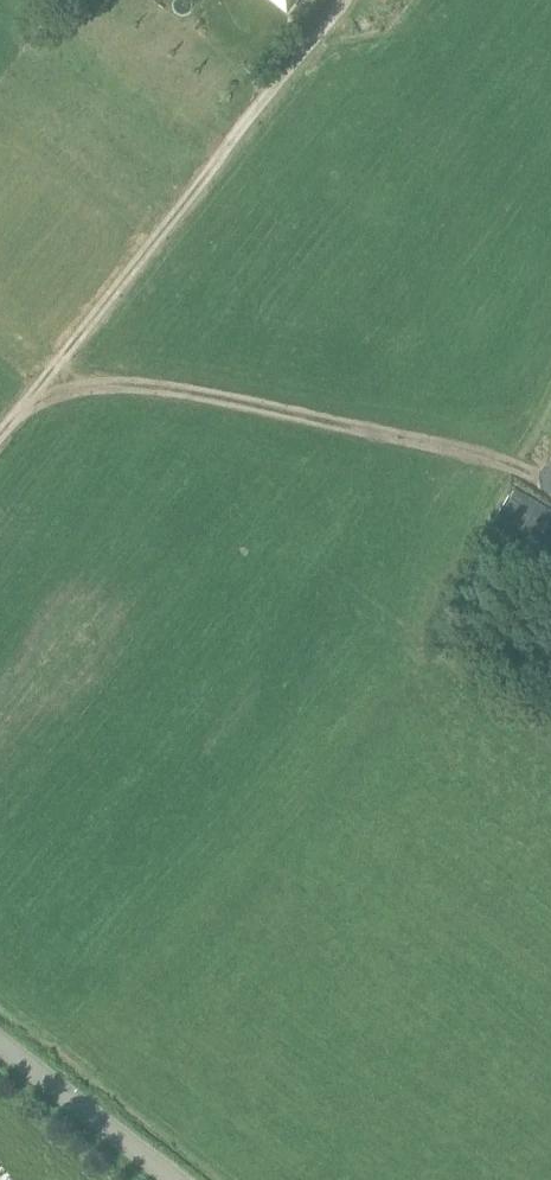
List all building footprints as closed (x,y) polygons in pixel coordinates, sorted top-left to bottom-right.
[(545,499),(505,511),(513,537),(550,526),(550,521),(545,499)]
